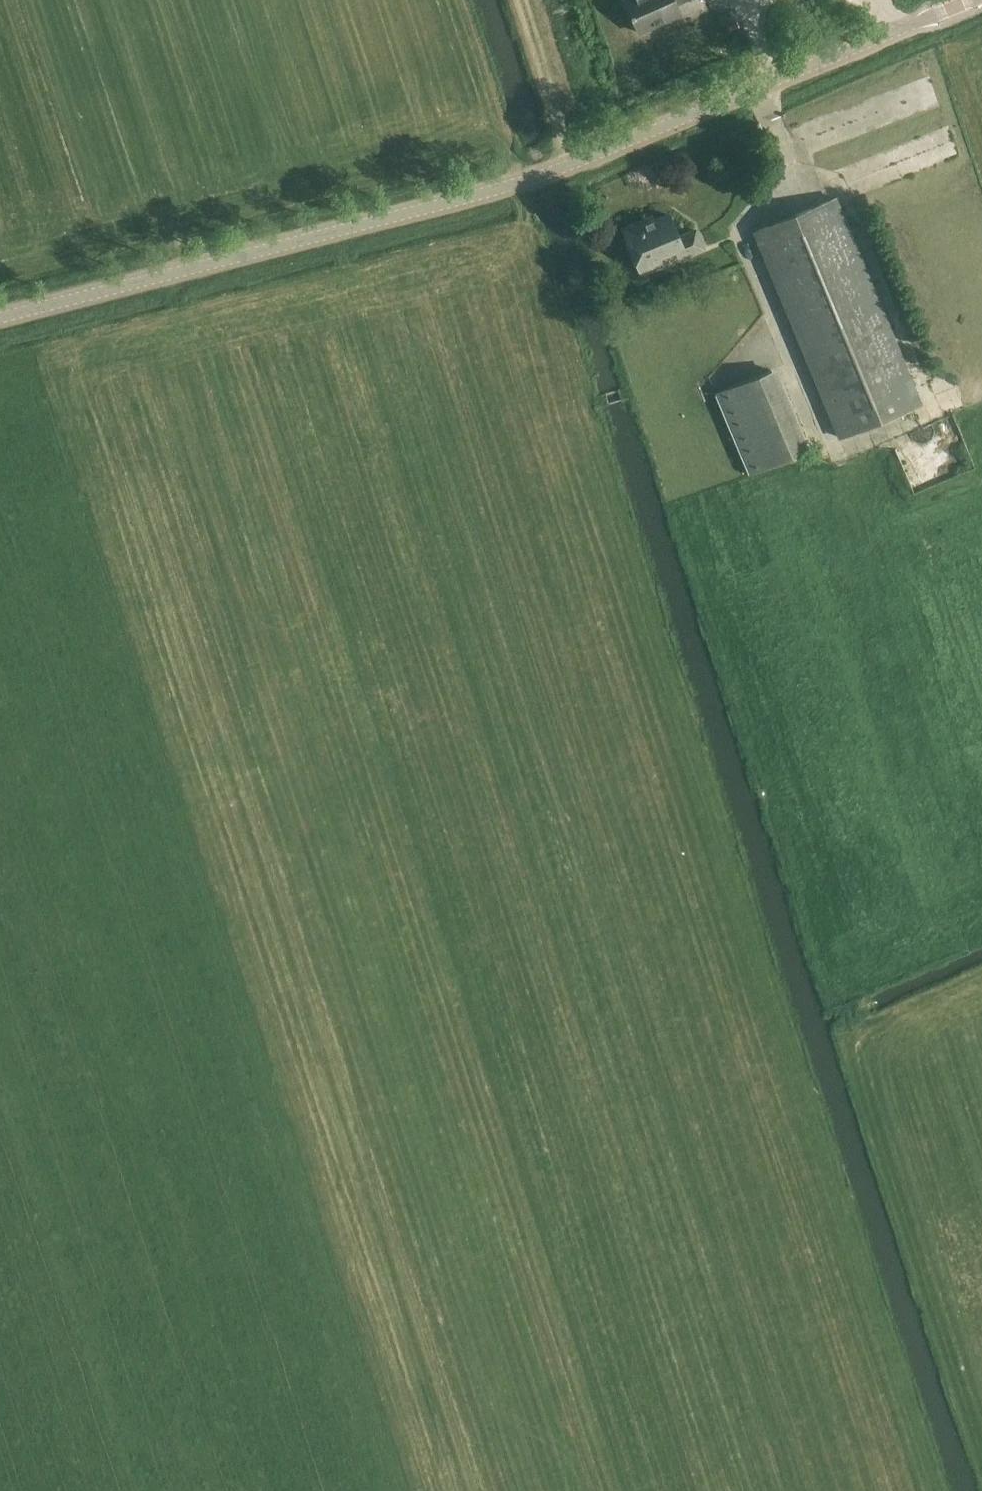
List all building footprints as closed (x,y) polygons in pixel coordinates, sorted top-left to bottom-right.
[(624,1),(629,13),(638,32),(680,13),(677,5),(687,0),(627,0),(624,1)] [(836,198),(754,232),(839,437),(921,404),(836,198)] [(643,220),(623,228),(638,265),(676,249),(680,260),(704,250),(696,230),(678,237),(669,214),(645,224),(643,220)] [(717,392),(714,393),(748,475),(808,450),(774,368),(717,392)]
